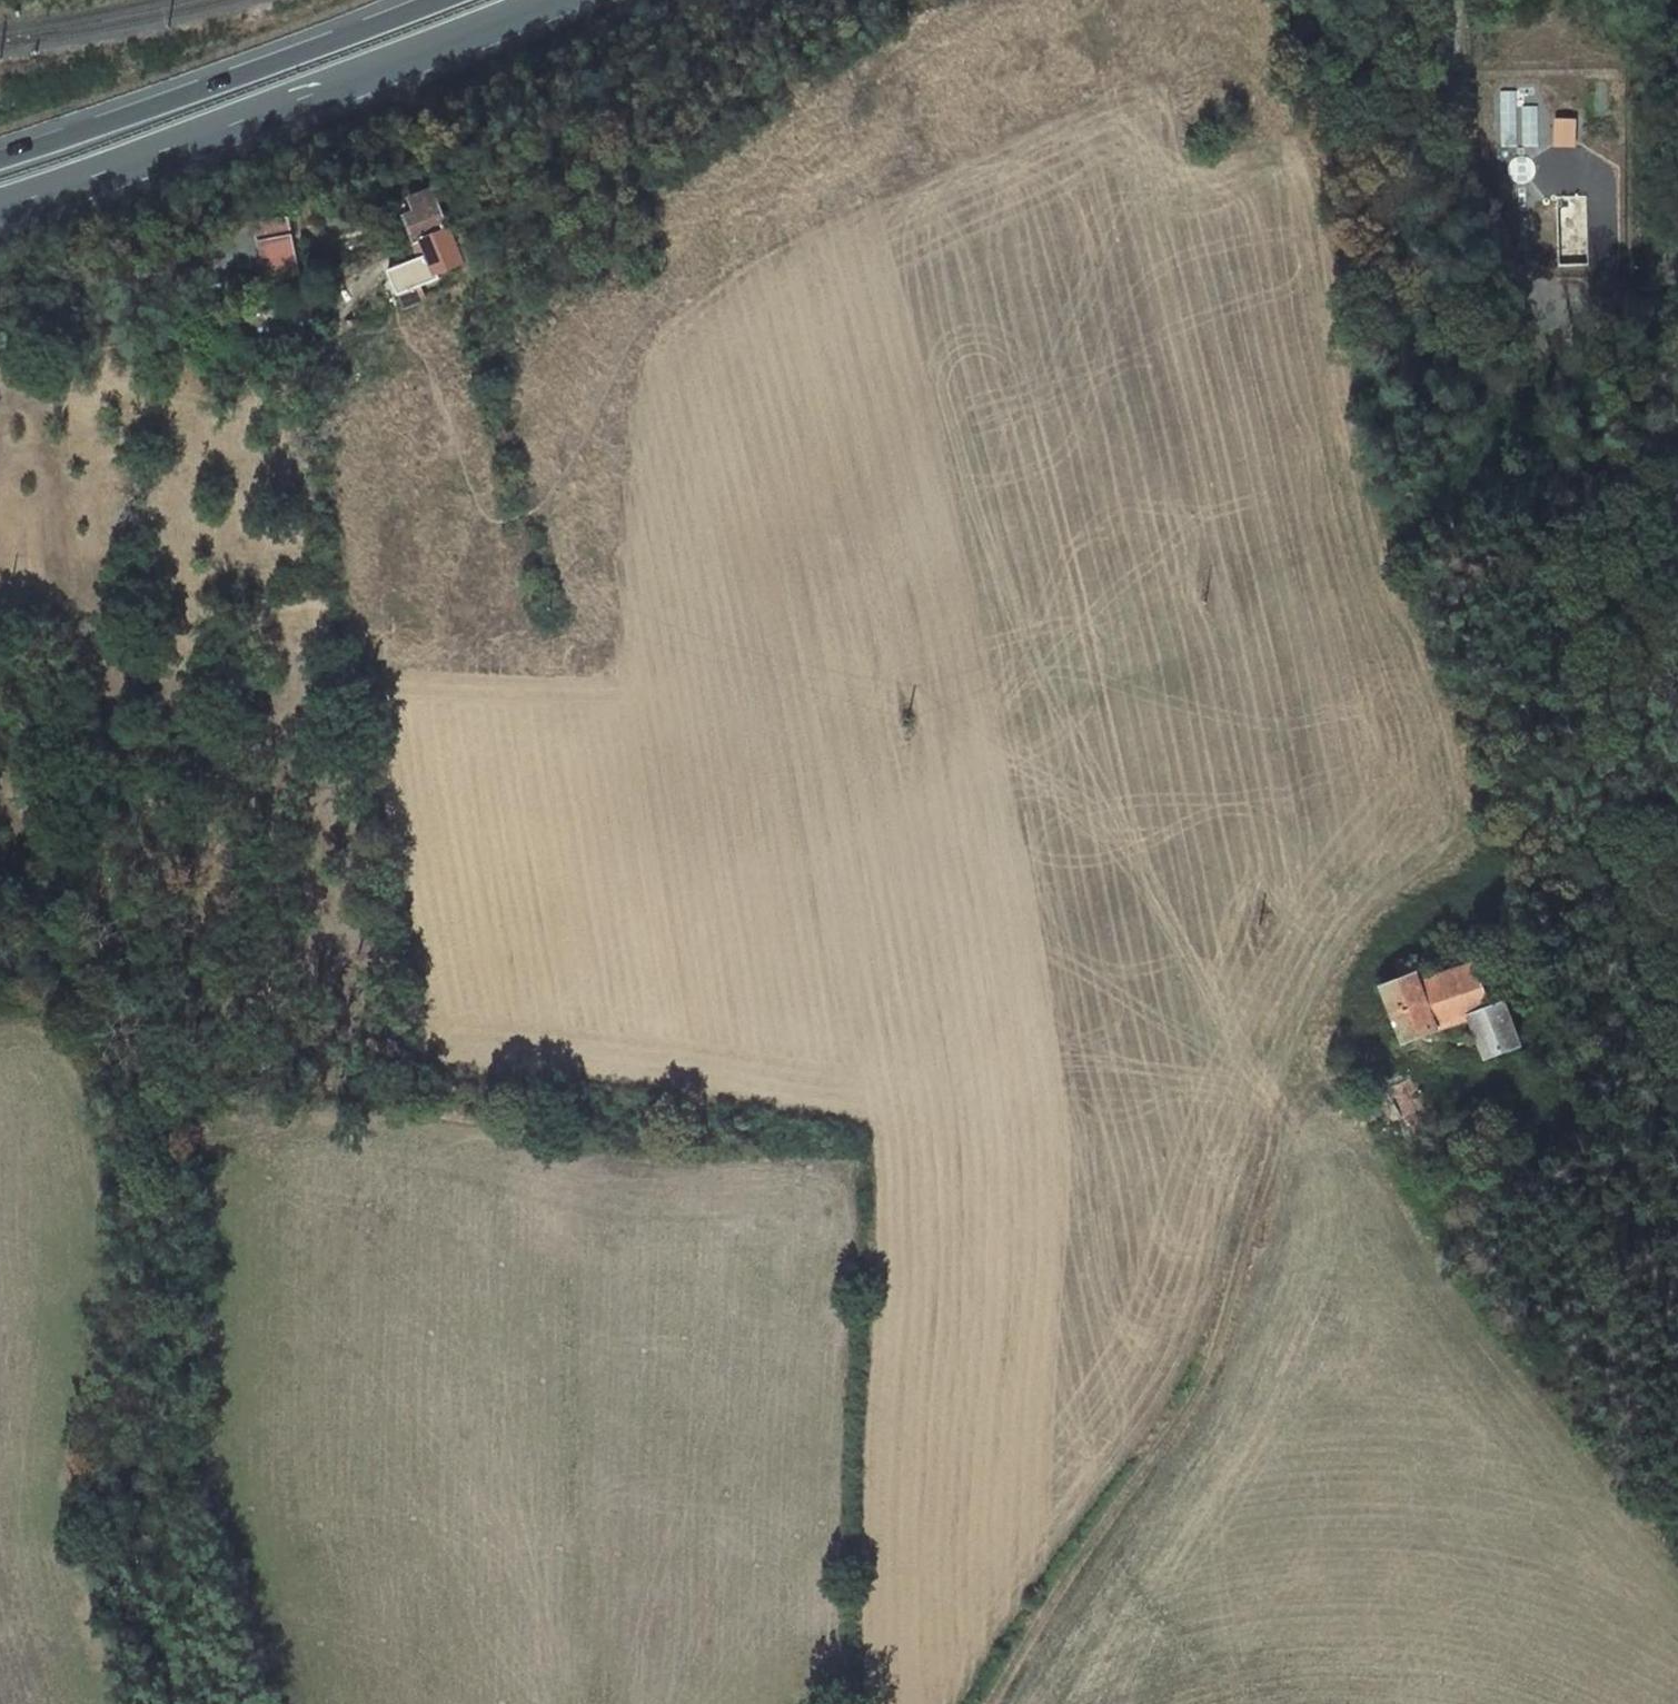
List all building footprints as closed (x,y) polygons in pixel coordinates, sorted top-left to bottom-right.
[(1544,175),(1528,175),(1528,218),(1544,218),(1544,175)] [(1564,179),(1561,179),(1559,179),(1557,181),(1554,183),(1554,187),(1554,190),(1556,193),(1559,194),(1564,194),(1567,192),(1569,190),(1570,187),(1569,184),(1567,181),(1564,179)] [(437,274),(460,266),(455,252),(457,252),(453,243),(450,243),(446,231),(450,230),(436,195),(410,203),(415,217),(405,220),(420,258),(389,270),(399,297),(440,281),(437,274)] [(1570,203),(1554,203),(1554,220),(1570,221),(1570,203)] [(269,280),(297,275),(288,223),(258,226),(269,280)] [(1566,232),(1556,232),(1556,240),(1566,240),(1566,232)] [(1544,239),(1532,239),(1532,252),(1543,252),(1544,239)] [(1521,1046),(1488,961),(1438,978),(1420,984),(1417,975),(1382,988),(1405,1044),(1458,1024),(1465,1040),(1477,1036),(1487,1058),(1521,1046)] [(1369,1085),(1385,1131),(1415,1121),(1431,1115),(1415,1068),(1369,1085)]
